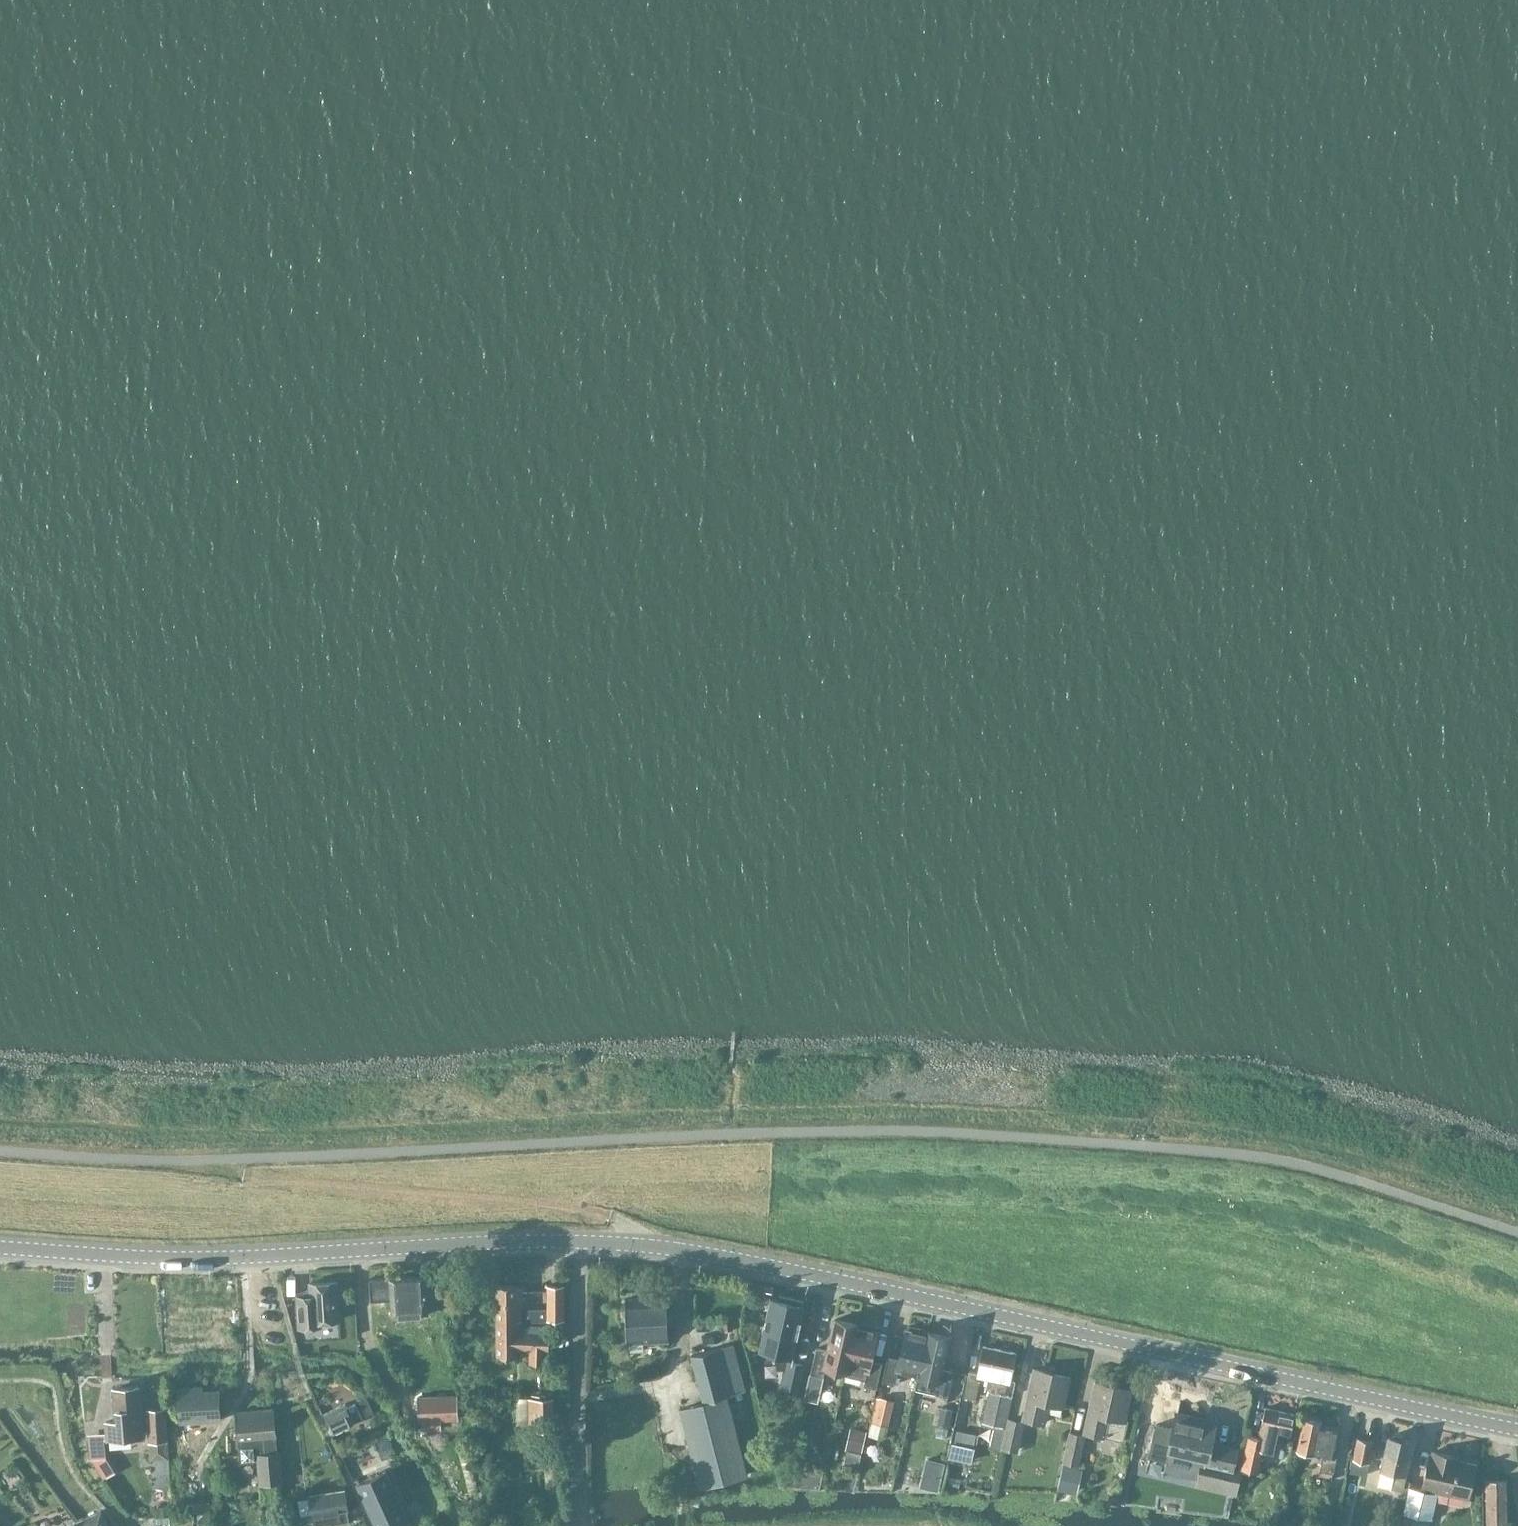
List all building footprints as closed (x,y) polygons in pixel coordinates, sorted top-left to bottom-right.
[(426,1276),(370,1279),(371,1300),(391,1299),(392,1316),(428,1314),(426,1276)] [(313,1321),(339,1320),(337,1281),(310,1283),(311,1296),(297,1297),(299,1327),(313,1326),(313,1321)] [(523,1285),(496,1286),(496,1323),(522,1324),(522,1321),(548,1321),(548,1320),(563,1319),(563,1290),(564,1290),(564,1285),(548,1285),(548,1290),(548,1309),(529,1309),(529,1302),(523,1302),(523,1291),(526,1290),(526,1285),(523,1285)] [(792,1357),(804,1306),(802,1306),(803,1301),(780,1295),(779,1300),(772,1299),(760,1350),(792,1357)] [(627,1342),(667,1340),(665,1297),(625,1299),(627,1342)] [(844,1375),(845,1375),(856,1324),(835,1319),(828,1350),(816,1348),(811,1373),(824,1376),(826,1367),(845,1371),(844,1375)] [(522,1324),(496,1323),(497,1357),(517,1358),(518,1350),(529,1351),(529,1362),(542,1363),(543,1351),(548,1351),(548,1327),(522,1326),(522,1324)] [(856,1324),(845,1375),(865,1380),(864,1385),(876,1388),(882,1363),(871,1360),(877,1331),(876,1331),(877,1327),(862,1323),(861,1327),(857,1326),(857,1324),(856,1324)] [(899,1369),(918,1374),(926,1334),(923,1333),(923,1329),(908,1326),(907,1330),(906,1330),(900,1358),(888,1356),(882,1382),(895,1384),(899,1369)] [(927,1332),(926,1334),(918,1374),(917,1376),(918,1376),(915,1389),(948,1396),(954,1371),(942,1368),(949,1337),(927,1332)] [(727,1395),(745,1391),(733,1344),(691,1355),(703,1402),(727,1395)] [(1010,1381),(1016,1353),(984,1346),(978,1373),(978,1374),(989,1376),(987,1387),(997,1389),(999,1378),(1010,1381)] [(799,1389),(804,1364),(788,1361),(782,1385),(799,1389)] [(1063,1406),(1070,1376),(1035,1368),(1024,1418),(1044,1423),(1049,1403),(1063,1406)] [(978,1373),(969,1372),(963,1397),(976,1400),(980,1382),(977,1381),(978,1374),(978,1373)] [(1124,1420),(1131,1390),(1096,1382),(1085,1432),(1105,1436),(1110,1417),(1124,1420)] [(984,1422),(985,1422),(984,1427),(994,1429),(989,1448),(1000,1450),(1004,1427),(1013,1388),(1000,1385),(998,1392),(991,1390),(984,1422)] [(133,1435),(132,1421),(142,1420),(139,1386),(113,1388),(116,1422),(108,1423),(109,1436),(133,1435)] [(181,1421),(220,1420),(219,1390),(193,1391),(193,1387),(179,1387),(181,1421)] [(441,1419),(458,1418),(458,1395),(418,1397),(418,1420),(422,1420),(422,1429),(441,1428),(441,1419)] [(727,1396),(680,1409),(700,1487),(747,1474),(727,1396)] [(888,1425),(893,1401),(877,1397),(871,1422),(888,1425)] [(550,1398),(537,1399),(537,1409),(537,1418),(537,1420),(538,1428),(542,1428),(542,1432),(546,1432),(546,1427),(551,1427),(550,1398)] [(356,1404),(351,1406),(348,1408),(345,1403),(323,1414),(331,1433),(362,1418),(356,1404)] [(840,1403),(833,1423),(843,1426),(849,1407),(840,1403)] [(949,1425),(952,1409),(942,1407),(939,1422),(949,1425)] [(236,1412),(238,1438),(240,1461),(257,1460),(260,1483),(284,1481),(281,1451),(278,1451),(274,1408),(236,1412)] [(1289,1440),(1295,1414),(1266,1408),(1259,1438),(1257,1447),(1264,1449),(1273,1451),(1276,1438),(1289,1440)] [(150,1442),(167,1441),(165,1409),(148,1410),(150,1442)] [(1235,1495),(1236,1491),(1240,1471),(1231,1469),(1236,1449),(1210,1443),(1215,1425),(1176,1417),(1174,1429),(1156,1425),(1150,1456),(1169,1460),(1171,1448),(1197,1454),(1194,1466),(1201,1467),(1195,1486),(1235,1495)] [(1323,1456),(1320,1469),(1333,1472),(1338,1451),(1334,1450),(1339,1428),(1321,1424),(1322,1421),(1304,1417),(1297,1450),(1323,1456)] [(1017,1450),(1023,1422),(1010,1419),(1003,1447),(1017,1450)] [(956,1431),(954,1443),(951,1442),(948,1458),(973,1463),(976,1447),(979,1435),(956,1431)] [(849,1432),(846,1455),(862,1458),(866,1435),(849,1432)] [(88,1434),(90,1459),(108,1457),(106,1433),(88,1434)] [(1078,1463),(1084,1436),(1071,1433),(1064,1460),(1078,1463)] [(387,1434),(375,1440),(384,1458),(396,1452),(387,1434)] [(1259,1438),(1249,1435),(1242,1469),(1258,1473),(1264,1449),(1257,1447),(1259,1438)] [(1389,1436),(1381,1469),(1377,1485),(1391,1488),(1403,1490),(1407,1474),(1405,1473),(1412,1441),(1389,1436)] [(1357,1437),(1353,1459),(1351,1473),(1367,1476),(1369,1463),(1374,1440),(1357,1437)] [(1423,1488),(1425,1488),(1468,1497),(1475,1464),(1458,1460),(1459,1457),(1433,1451),(1432,1455),(1430,1454),(1423,1488)] [(386,1470),(357,1483),(376,1525),(411,1525),(386,1470)] [(1486,1480),(1486,1525),(1507,1525),(1507,1480),(1486,1480)] [(1423,1488),(1422,1489),(1412,1487),(1403,1525),(1424,1525),(1426,1519),(1419,1517),(1425,1488),(1423,1488)] [(349,1521),(344,1490),(310,1495),(313,1515),(311,1516),(313,1525),(321,1525),(349,1521)] [(179,1525),(209,1525),(208,1502),(178,1503),(179,1525)] [(73,1525),(108,1525),(101,1511),(72,1523),(73,1525)]
